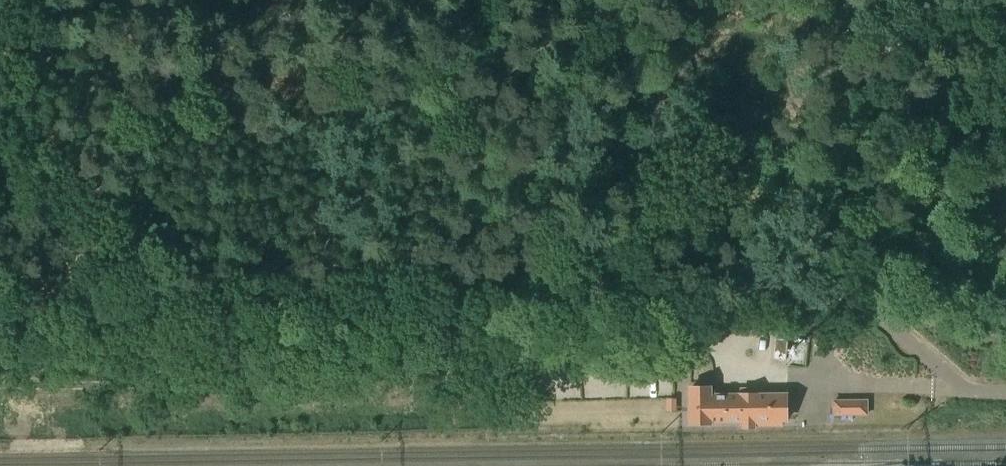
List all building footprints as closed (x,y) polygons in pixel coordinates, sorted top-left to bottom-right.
[(785,361),(787,341),(775,340),(773,359),(785,361)] [(710,396),(710,388),(689,388),(689,424),(737,423),(737,395),(710,396)] [(780,425),(780,421),(786,421),(786,395),(737,395),(737,423),(741,423),(741,426),(743,426),(743,427),(753,427),(753,426),(780,425)] [(666,401),(666,409),(674,409),(675,401),(666,401)] [(834,415),(866,415),(866,401),(834,402),(834,415)]
